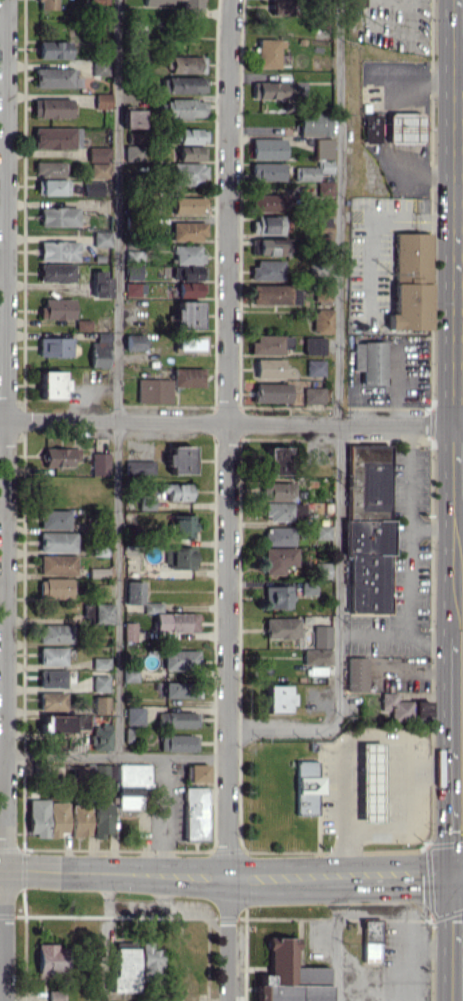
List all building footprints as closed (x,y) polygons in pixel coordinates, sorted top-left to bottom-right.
[(38,9),(56,8),(56,0),(38,0),(38,9)] [(181,16),(200,16),(201,0),(182,0),(181,16)] [(292,14),(291,0),(270,0),(271,14),(292,14)] [(278,67),(277,48),(284,47),(284,38),(255,40),(256,68),(278,67)] [(68,59),(69,41),(38,41),(38,58),(68,59)] [(203,72),(204,57),(165,56),(165,72),(203,72)] [(92,75),(108,75),(108,60),(92,60),(92,75)] [(34,88),(79,87),(79,77),(74,77),(74,68),(34,68),(34,88)] [(205,77),(161,77),(160,92),(204,93),(205,77)] [(252,81),(251,98),(289,99),(289,82),(252,81)] [(109,93),(94,93),(94,108),(109,108),(109,93)] [(32,99),(32,118),(71,117),(70,98),(32,99)] [(204,100),(164,99),(163,117),(204,118),(204,100)] [(141,109),(122,110),(123,128),(141,127),(141,109)] [(330,136),(330,112),(299,113),(299,136),(330,136)] [(386,142),(422,143),(422,113),(387,112),(386,142)] [(379,142),(378,113),(362,114),(363,143),(379,142)] [(78,128),(33,127),(33,148),(78,149),(78,128)] [(178,143),(205,143),(205,129),(178,129),(178,143)] [(127,142),(138,143),(138,132),(127,132),(127,142)] [(250,159),(283,159),(283,138),(251,138),(250,159)] [(315,158),(332,158),(331,138),(314,138),(315,158)] [(142,160),(141,145),(124,145),(124,160),(142,160)] [(88,162),(109,162),(109,146),(88,147),(88,162)] [(178,160),(203,161),(204,146),(178,146),(178,160)] [(34,161),(34,173),(63,174),(63,162),(34,161)] [(109,178),(109,162),(89,163),(89,178),(109,178)] [(205,164),(171,162),(170,185),(204,186),(205,164)] [(283,180),(283,163),(251,162),(251,180),(283,180)] [(317,167),(293,166),(293,180),(317,180),(317,167)] [(36,195),(67,194),(67,179),(36,180),(36,195)] [(102,181),(83,181),(83,195),(102,196),(102,181)] [(331,196),(331,181),(316,181),(316,196),(331,196)] [(251,210),(282,211),(282,194),(251,193),(251,210)] [(173,197),(173,214),(204,213),(204,197),(173,197)] [(77,226),(77,207),(39,207),(39,226),(77,226)] [(282,216),(253,216),(253,233),(282,233),(282,216)] [(315,237),(331,237),(331,216),(315,217),(315,237)] [(203,241),(203,222),(172,222),(171,241),(203,241)] [(109,232),(93,231),(92,246),(109,246),(109,232)] [(429,233),(394,233),(393,313),(388,313),(387,329),(428,329),(429,284),(418,284),(418,278),(429,278),(429,233)] [(256,255),(286,256),(287,239),(257,238),(256,255)] [(39,260),(77,260),(77,241),(39,241),(39,260)] [(201,245),(173,245),(173,263),(201,263),(201,245)] [(252,279),(283,280),(283,260),(252,260),(252,279)] [(73,263),(38,264),(39,282),(73,282),(73,263)] [(172,265),(172,280),(203,280),(204,266),(172,265)] [(126,280),(141,279),(141,266),(125,266),(126,280)] [(103,270),(92,270),(93,297),(110,297),(110,276),(103,277),(103,270)] [(177,282),(177,298),(202,299),(202,283),(177,282)] [(124,295),(145,296),(145,283),(124,283),(124,295)] [(298,285),(251,284),(250,304),(298,305),(298,285)] [(73,299),(40,298),(40,319),(73,320),(73,299)] [(199,328),(199,301),(175,301),(174,327),(199,328)] [(331,333),(331,309),(311,309),(311,333),(331,333)] [(75,329),(88,329),(88,320),(76,320),(75,329)] [(89,366),(108,367),(109,332),(96,332),(95,342),(90,342),(89,366)] [(143,350),(143,334),(125,335),(125,350),(143,350)] [(205,354),(205,336),(173,335),(173,352),(205,354)] [(290,348),(290,335),(255,335),(255,341),(250,341),(250,354),(282,354),(282,348),(290,348)] [(71,337),(38,338),(38,356),(71,356),(71,337)] [(324,337),(304,337),(303,354),(323,354),(324,337)] [(383,342),(351,342),(352,370),(361,370),(361,384),(383,384),(383,342)] [(282,379),(283,359),(255,358),(255,378),(282,379)] [(324,375),(324,359),(305,360),(306,376),(324,375)] [(172,387),(203,387),(203,368),(172,368),(172,387)] [(39,399),(63,398),(63,371),(39,371),(39,399)] [(171,403),(171,379),(137,378),(136,402),(171,403)] [(289,402),(289,383),(253,383),(253,402),(289,402)] [(302,403),(322,404),(323,387),(303,387),(302,403)] [(347,444),(347,513),(388,513),(387,444),(347,444)] [(191,446),(167,446),(167,473),(191,473),(191,446)] [(44,465),(76,466),(76,448),(44,447),(44,465)] [(286,447),(265,447),(264,473),(286,474),(286,447)] [(107,475),(108,452),(91,452),(91,475),(107,475)] [(125,474),(154,474),(154,460),(125,460),(125,474)] [(260,501),(293,501),(294,483),(260,482),(260,501)] [(189,501),(190,484),(157,483),(157,492),(167,492),(167,500),(189,501)] [(154,508),(153,495),(140,495),(141,508),(154,508)] [(264,521),(289,520),(289,502),(264,502),(264,521)] [(291,520),(302,520),(302,503),(290,503),(291,520)] [(68,529),(69,510),(39,509),(39,528),(68,529)] [(193,515),(172,514),(171,539),(193,539),(193,515)] [(387,612),(387,554),(390,554),(390,520),(343,520),(343,554),(347,554),(347,612),(387,612)] [(314,538),(329,539),(329,525),(314,525),(314,538)] [(263,545),(292,545),(292,527),(263,527),(263,545)] [(38,551),(74,552),(74,532),(39,531),(38,551)] [(263,547),(263,574),(282,574),(282,566),(295,566),(295,547),(263,547)] [(192,548),(163,548),(163,567),(192,567),(192,548)] [(74,575),(75,555),(39,555),(38,574),(74,575)] [(38,578),(37,597),(70,598),(70,578),(38,578)] [(142,604),(143,581),(125,581),(124,604),(142,604)] [(315,595),(314,582),(299,582),(300,595),(315,595)] [(107,584),(94,584),(94,598),(107,597),(107,584)] [(288,586),(259,586),(260,609),(289,608),(288,586)] [(110,623),(111,603),(92,603),(91,623),(110,623)] [(154,612),(153,631),(195,632),(196,613),(154,612)] [(297,638),(296,617),(263,618),(264,638),(297,638)] [(123,641),(135,641),(135,622),(123,622),(123,641)] [(38,643),(69,643),(70,624),(38,624),(38,643)] [(329,647),(330,625),(312,625),(312,637),(321,637),(320,647),(329,647)] [(64,665),(64,647),(38,647),(39,665),(64,665)] [(163,649),(162,669),(196,670),(197,650),(163,649)] [(324,675),(324,666),(329,666),(329,649),(302,649),(301,666),(307,666),(307,674),(324,675)] [(108,669),(108,657),(91,657),(91,669),(108,669)] [(365,691),(366,657),(346,657),(345,690),(365,691)] [(137,681),(136,667),(122,668),(122,682),(137,681)] [(64,670),(39,669),(38,687),(64,688),(64,670)] [(108,691),(108,675),(92,675),(91,691),(108,691)] [(163,697),(195,698),(196,682),(164,682),(163,697)] [(265,712),(289,712),(289,685),(264,685),(265,712)] [(38,707),(64,708),(65,692),(38,692),(38,707)] [(389,711),(388,720),(409,721),(410,700),(395,700),(395,692),(379,692),(378,710),(389,711)] [(108,696),(92,696),(92,713),(108,713),(108,696)] [(428,701),(413,700),(412,716),(428,717),(428,701)] [(124,725),(142,724),(142,706),(124,706),(124,725)] [(158,711),(157,727),(196,727),(196,712),(158,711)] [(86,731),(87,716),(41,715),(41,730),(86,731)] [(109,725),(90,725),(89,749),(109,750),(109,725)] [(164,735),(164,751),(196,751),(196,735),(164,735)] [(360,743),(360,821),(379,821),(379,743),(360,743)] [(295,815),(316,815),(315,793),(321,793),(321,776),(314,776),(314,761),(295,761),(295,815)] [(93,780),(113,779),(113,764),(92,764),(93,780)] [(148,764),(116,764),(115,785),(147,786),(148,764)] [(208,782),(208,764),(184,764),(184,782),(208,782)] [(205,787),(183,787),(184,839),(206,839),(205,787)] [(116,808),(140,809),(141,790),(117,789),(116,808)] [(46,836),(47,799),(27,799),(27,836),(46,836)] [(58,837),(58,832),(66,832),(67,802),(48,802),(47,837),(58,837)] [(109,802),(91,803),(93,836),(110,835),(109,802)] [(70,805),(71,836),(89,836),(88,804),(70,805)] [(362,962),(380,961),(379,920),(361,920),(362,962)] [(295,967),(295,943),(290,943),(290,937),(267,937),(267,975),(259,975),(259,984),(256,984),(256,1000),(327,1000),(327,967),(295,967)] [(159,948),(150,949),(150,942),(139,943),(140,974),(160,974),(159,948)] [(37,972),(63,972),(62,944),(36,945),(37,972)] [(135,948),(112,947),(112,976),(108,976),(108,992),(134,992),(135,948)] [(63,990),(47,990),(47,1000),(63,1000),(63,990)]
